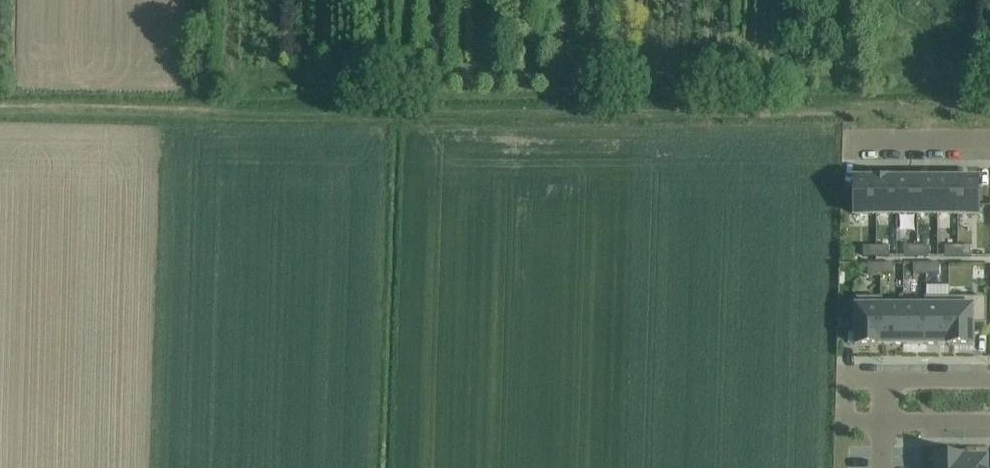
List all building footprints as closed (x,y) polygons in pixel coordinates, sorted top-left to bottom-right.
[(958,180),(938,180),(939,216),(959,216),(959,180),(959,178),(958,178),(958,180)] [(887,179),(876,179),(876,180),(876,216),(897,216),(897,180),(887,180),(887,179)] [(917,180),(897,180),(897,216),(918,216),(918,179),(917,179),(917,180)] [(918,179),(918,216),(939,216),(938,180),(918,180),(918,179)] [(855,180),(855,216),(876,216),(876,180),(855,180)] [(980,180),(959,180),(959,216),(980,216),(980,180)] [(864,246),(864,256),(877,256),(877,246),(864,246)] [(890,246),(877,246),(877,256),(890,256),(890,246)] [(905,246),(905,256),(918,256),(918,246),(905,246)] [(918,246),(918,256),(931,256),(931,246),(918,246)] [(945,246),(945,256),(958,256),(958,246),(945,246)] [(958,246),(958,256),(971,256),(971,246),(958,246)] [(868,264),(868,274),(881,274),(881,264),(868,264)] [(881,264),(881,274),(894,274),(894,264),(881,264)] [(914,264),(914,274),(927,274),(927,264),(914,264)] [(927,264),(927,274),(940,274),(940,264),(927,264)] [(881,298),(856,299),(857,346),(881,346),(881,298)] [(881,298),(881,346),(904,346),(904,308),(881,308),(881,298)] [(904,308),(904,346),(927,346),(927,298),(925,298),(925,308),(904,308)] [(927,298),(927,346),(950,346),(950,298),(927,298)] [(950,298),(950,346),(973,346),(973,324),(986,324),(985,298),(950,298)] [(962,457),(937,457),(937,467),(962,467),(962,457)] [(962,467),(987,467),(987,459),(963,459),(963,457),(962,457),(962,467)]
